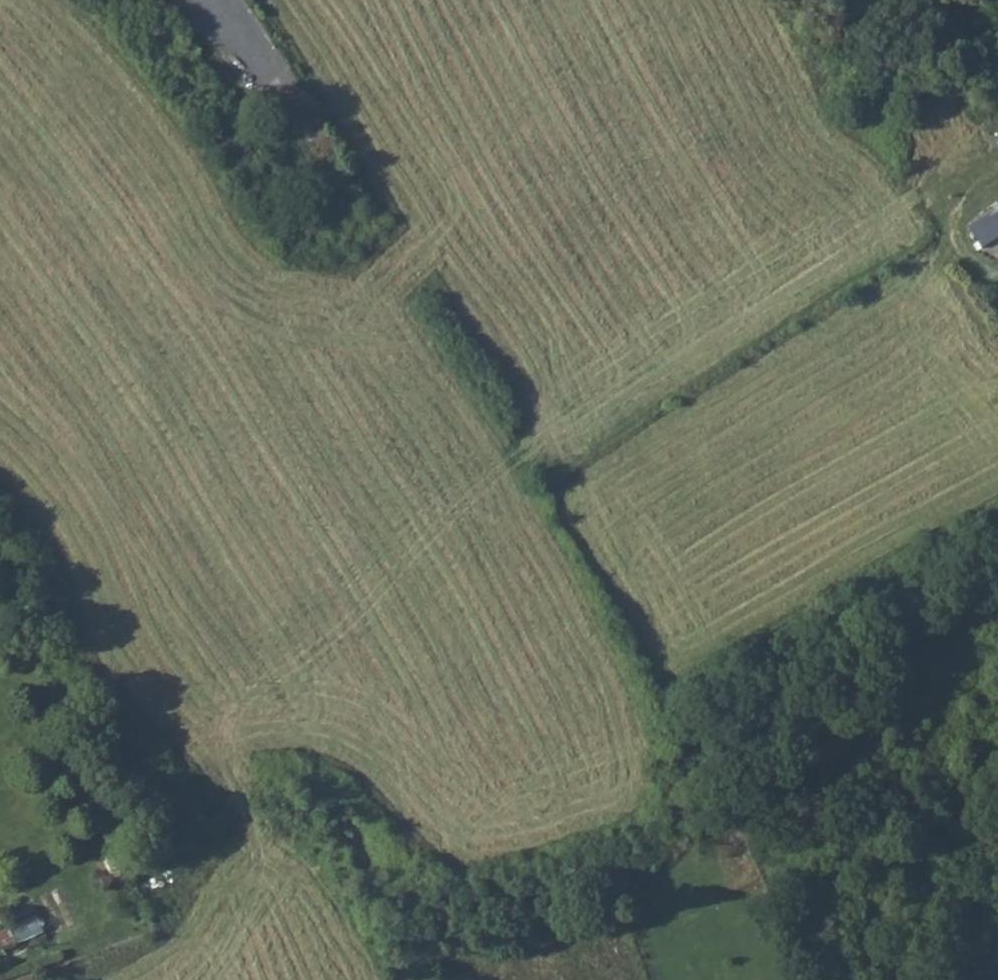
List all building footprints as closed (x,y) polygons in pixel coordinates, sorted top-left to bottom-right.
[(967,230),(981,245),(997,234),(997,210),(967,230)]
